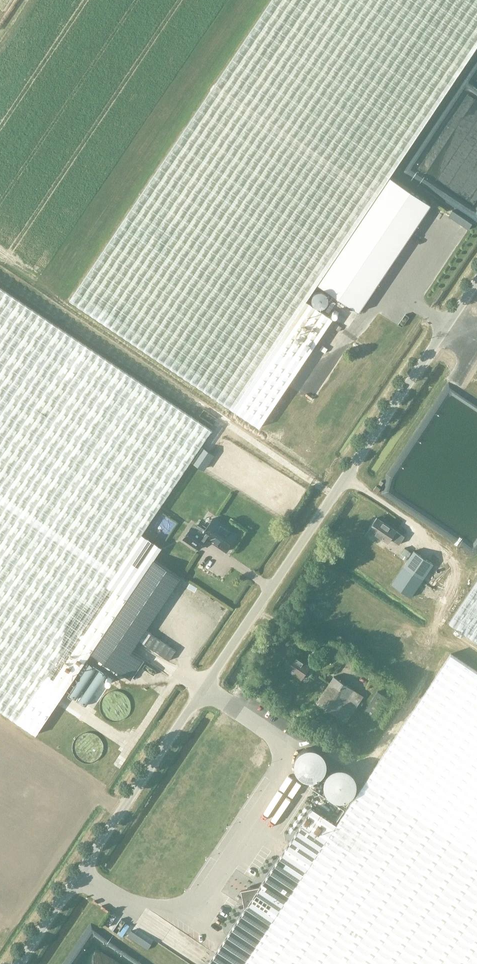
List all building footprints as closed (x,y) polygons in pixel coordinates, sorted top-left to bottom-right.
[(70,300),(259,428),(333,319),(306,301),(317,284),(359,312),(431,205),(389,177),(476,46),(476,0),(271,0),(70,300)] [(431,171),(449,191),(449,194),(459,205),(460,205),(466,211),(469,208),(472,211),(476,211),(476,160),(471,154),(443,152),(431,163),(431,171)] [(16,721),(36,734),(64,693),(91,653),(130,680),(144,660),(131,651),(180,578),(134,546),(212,430),(0,288),(0,710),(16,721)] [(321,290),(319,290),(318,290),(316,291),(315,292),(314,293),(313,294),(312,296),(312,298),(312,299),(312,301),(313,302),(314,304),(315,305),(316,306),(318,306),(319,307),(321,307),(322,306),(324,306),(325,305),(326,304),(327,303),(328,301),(329,300),(329,298),(329,297),(328,295),(327,294),(326,293),(325,292),(324,291),(322,290),(321,290)] [(339,332),(342,326),(335,323),(333,329),(339,332)] [(324,332),(321,338),(327,341),(330,336),(324,332)] [(202,448),(193,463),(205,471),(216,456),(202,448)] [(405,536),(396,531),(376,518),(369,529),(388,542),(391,539),(399,544),(405,536)] [(194,523),(191,527),(183,539),(199,550),(206,538),(226,552),(237,535),(213,519),(205,530),(194,523)] [(433,564),(414,551),(403,567),(423,580),(433,564)] [(449,623),(476,642),(476,581),(449,623)] [(450,654),(336,824),(312,807),(259,885),(241,888),(245,907),(206,963),(476,963),(476,671),(450,654)] [(310,677),(314,670),(309,667),(291,654),(283,666),(301,678),(305,673),(310,677)] [(89,662),(69,694),(87,706),(103,680),(110,684),(114,676),(100,668),(87,689),(83,687),(95,666),(89,662)] [(335,716),(353,689),(333,676),(316,703),(335,716)] [(353,689),(335,716),(346,723),(363,696),(353,689)] [(376,719),(389,700),(377,692),(364,711),(376,719)] [(320,778),(322,776),(324,774),(326,771),(327,768),(327,765),(327,761),(326,758),(325,756),(323,753),(320,751),(317,749),(314,748),(311,748),(308,748),(305,749),(302,751),(300,753),(297,755),(296,758),(295,761),(295,764),(295,767),(296,770),(297,773),(299,775),(301,778),(304,779),(307,780),(310,780),(314,780),(317,779),(320,778)] [(265,787),(274,772),(267,768),(258,782),(265,787)] [(350,771),(347,769),(344,768),(341,768),(337,768),(334,769),(331,771),(329,773),(327,775),(325,778),(324,781),(324,784),(324,787),(325,791),(327,793),(329,796),(331,798),(334,799),(337,800),(340,801),(344,800),(347,800),(350,798),(352,796),(354,794),(356,791),(357,788),(357,784),(357,781),(356,778),(354,775),(352,773),(350,771)] [(277,786),(284,790),(293,776),(286,772),(277,786)] [(293,777),(286,792),(293,796),(300,780),(293,777)] [(242,809),(248,813),(263,790),(256,786),(242,809)] [(282,830),(301,798),(294,793),(291,799),(283,794),(269,819),(277,824),(276,826),(282,830)] [(203,865),(189,888),(195,892),(210,869),(203,865)] [(122,937),(130,927),(122,920),(114,930),(122,937)]
